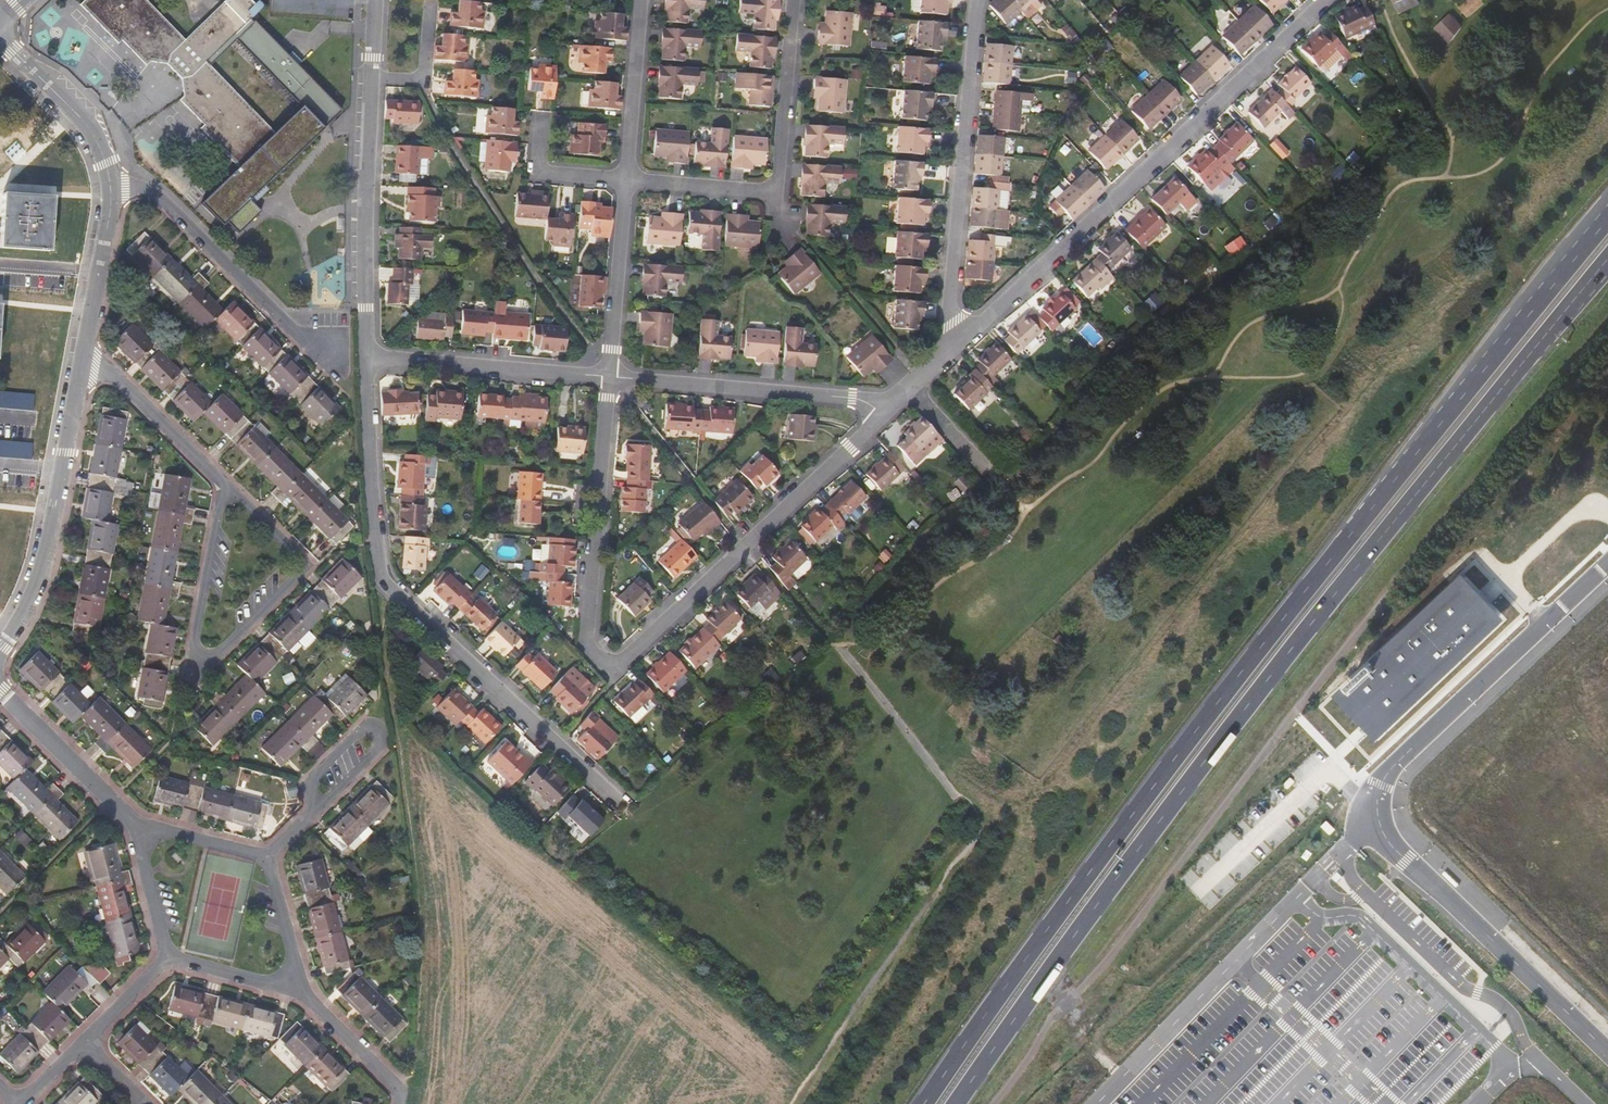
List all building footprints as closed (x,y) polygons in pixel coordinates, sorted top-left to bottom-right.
[(265,185),(341,111),(254,21),(253,22),(250,20),(254,17),(248,11),(255,4),(252,0),(226,0),(185,40),(146,0),(85,0),(80,5),(118,45),(121,42),(145,66),(149,62),(165,66),(178,80),(184,96),(179,100),(203,125),(200,129),(238,168),(201,203),(223,225),(227,222),(238,233),(261,211),(255,205),(250,199),(265,185)] [(255,4),(248,11),(254,17),(266,5),(260,0),(255,4)] [(481,10),(482,2),(469,1),(461,0),(460,12),(454,12),(453,26),(484,28),(486,10),(481,10)] [(702,0),(665,0),(664,11),(665,11),(665,21),(671,22),(686,23),(687,8),(701,9),(702,0)] [(769,30),(774,30),(775,21),(777,20),(779,0),(742,0),(741,12),(755,14),(754,29),(769,30)] [(951,0),(924,0),(923,12),(946,14),(947,6),(947,1),(951,2),(951,0)] [(1020,9),(1012,0),(996,0),(990,4),(990,5),(1002,20),(1004,23),(1020,9)] [(1038,0),(1012,0),(1020,9),(1029,1),(1036,8),(1041,4),(1038,0)] [(1269,9),(1272,11),(1283,1),(1284,2),(1286,0),(1261,0),(1269,9)] [(1398,12),(1419,2),(1418,0),(1392,0),(1398,12)] [(1464,4),(1472,13),(1487,0),(1469,0),(1464,4)] [(1026,16),(1036,8),(1029,1),(1020,9),(1026,16)] [(1255,4),(1239,19),(1257,38),(1263,33),(1263,31),(1273,22),(1264,13),(1255,4)] [(1464,4),(1459,8),(1467,17),(1472,13),(1464,4)] [(1343,36),(1372,22),(1365,5),(1357,9),(1356,6),(1334,17),(1343,36)] [(40,16),(51,28),(62,17),(50,6),(40,16)] [(884,9),(872,8),(872,16),(883,17),(884,9)] [(825,29),(818,29),(818,34),(817,43),(823,44),(847,47),(850,16),(826,13),(825,23),(825,29)] [(1435,27),(1450,42),(1461,27),(1449,14),(1435,27)] [(1223,35),(1235,48),(1240,53),(1250,43),(1251,44),(1257,38),(1239,19),(1223,35)] [(594,28),(593,46),(611,47),(625,48),(626,36),(619,35),(620,22),(599,21),(599,28),(594,28)] [(945,36),(947,23),(918,21),(916,40),(913,42),(913,46),(916,49),(940,51),(941,36),(945,36)] [(698,46),(699,31),(670,28),(662,28),(661,47),(662,48),(661,59),(667,59),(682,61),(683,45),(698,46)] [(1343,60),(1350,53),(1329,31),(1323,36),(1318,32),(1300,49),(1317,67),(1335,51),(1343,60)] [(441,46),(434,45),(433,59),(465,61),(466,44),(462,43),(462,35),(442,33),(441,46)] [(752,67),(767,68),(771,69),(772,58),(774,57),(775,37),(769,37),(739,34),(738,50),(752,51),(752,67)] [(986,54),(983,56),(983,63),(1008,65),(1010,45),(998,44),(987,43),(986,54)] [(1096,56),(1104,48),(1099,43),(1091,49),(1091,50),(1096,56)] [(1213,44),(1196,60),(1215,79),(1220,74),(1219,72),(1229,62),(1225,57),(1213,44)] [(610,61),(611,47),(593,46),(579,45),(577,62),(581,62),(580,70),(603,72),(604,60),(610,61)] [(933,72),(935,59),(907,56),(905,82),(928,84),(929,76),(930,72),(933,72)] [(1180,76),(1188,85),(1197,93),(1207,84),(1208,85),(1215,79),(1196,60),(1180,76)] [(541,90),(553,91),(554,77),(555,71),(547,70),(547,65),(528,63),(526,96),(540,97),(541,90)] [(1007,84),(1008,65),(983,63),(982,71),(985,71),(984,83),(1001,84),(1007,84)] [(1282,88),(1276,94),(1287,106),(1294,100),(1292,97),(1309,81),(1294,65),(1277,82),(1282,88)] [(695,80),(696,69),(667,66),(659,66),(657,86),(659,86),(658,97),(664,98),(678,99),(680,84),(694,85),(695,80)] [(1086,82),(1092,76),(1083,68),(1082,72),(1080,76),(1086,82)] [(857,77),(858,69),(850,69),(849,77),(857,77)] [(500,82),(501,73),(478,71),(477,83),(471,83),(470,96),(503,99),(504,82),(500,82)] [(767,95),(771,95),(772,76),(766,75),(736,72),(735,88),(749,90),(748,105),(766,107),(767,95)] [(819,98),(818,99),(818,108),(843,111),(846,80),(821,77),(814,77),(813,90),(813,92),(819,92),(819,98)] [(1164,79),(1148,94),(1166,114),(1173,108),(1171,106),(1181,97),(1178,93),(1164,79)] [(1285,114),(1290,109),(1287,106),(1276,94),(1271,88),(1265,94),(1247,110),(1262,126),(1280,109),(1285,114)] [(588,97),(587,115),(619,117),(620,104),(613,103),(614,91),(593,90),(593,98),(588,97)] [(930,106),(931,93),(903,90),(902,109),(899,112),(899,115),(901,119),(902,119),(918,121),(925,121),(926,106),(930,106)] [(1020,92),(1000,90),(996,90),(996,94),(995,101),(993,100),(992,109),(1018,111),(1019,99),(1020,92)] [(1132,110),(1146,125),(1149,127),(1159,117),(1161,119),(1166,114),(1148,94),(1132,110)] [(420,104),(387,103),(386,117),(386,120),(394,120),(394,124),(420,126),(420,104)] [(514,122),(515,109),(493,107),(492,116),(488,116),(487,133),(519,135),(520,122),(514,122)] [(1017,131),(1018,111),(992,109),(992,118),(994,118),(993,123),(992,129),(997,129),(1017,131)] [(1122,119),(1106,134),(1124,153),(1130,148),(1129,146),(1139,137),(1137,134),(1122,119)] [(598,154),(599,143),(600,136),(604,136),(605,124),(578,122),(577,134),(570,134),(569,152),(598,154)] [(1219,141),(1213,146),(1225,159),(1227,161),(1228,162),(1251,140),(1235,123),(1217,139),(1219,141)] [(840,142),(841,128),(816,126),(805,125),(804,138),(803,144),(805,145),(804,156),(810,156),(824,157),(825,141),(840,142)] [(927,142),(928,129),(900,127),(898,151),(922,154),(922,146),(923,142),(927,142)] [(671,156),(671,162),(685,163),(686,157),(688,133),(655,130),(652,154),(665,156),(671,156)] [(693,144),(693,158),(693,164),(702,165),(704,167),(724,169),(724,161),(726,133),(711,132),(710,145),(693,144)] [(1089,150),(1104,165),(1106,167),(1117,158),(1118,159),(1124,153),(1106,134),(1089,150)] [(1000,156),(1002,137),(996,137),(979,135),(978,145),(975,145),(975,148),(974,154),(1000,156)] [(745,163),(752,163),(764,164),(766,139),(733,136),(731,161),(730,167),(745,169),(745,163)] [(511,171),(511,162),(512,155),(517,156),(518,142),(496,140),(488,140),(487,148),(486,168),(485,169),(511,171)] [(1186,165),(1203,182),(1208,188),(1231,166),(1228,162),(1227,161),(1225,159),(1213,146),(1207,152),(1204,149),(1186,165)] [(420,159),(420,148),(398,147),(397,174),(401,174),(417,175),(419,175),(420,159)] [(432,148),(420,148),(420,159),(429,159),(432,160),(432,148)] [(999,176),(1000,156),(974,154),(974,162),(976,162),(975,174),(988,175),(988,182),(990,182),(1005,183),(1006,176),(999,176)] [(420,159),(419,175),(428,175),(429,159),(420,159)] [(922,176),(923,163),(894,160),(892,180),(890,182),(890,186),(892,189),(916,191),(917,176),(922,176)] [(1096,160),(1093,163),(1099,169),(1102,167),(1096,160)] [(1090,166),(1096,172),(1099,169),(1093,163),(1090,166)] [(837,181),(838,167),(809,165),(802,164),(800,178),(800,184),(801,184),(800,195),(816,197),(821,197),(822,181),(837,181)] [(848,181),(848,168),(840,168),(840,180),(848,181)] [(1088,168),(1071,184),(1090,203),(1095,198),(1097,197),(1096,196),(1106,186),(1094,174),(1088,168)] [(417,175),(401,174),(401,184),(417,184),(417,175)] [(1174,177),(1151,199),(1164,213),(1165,214),(1178,203),(1185,210),(1195,201),(1174,177)] [(1008,189),(1009,184),(1005,183),(990,182),(989,188),(987,188),(973,187),(972,198),(971,198),(970,200),(970,206),(996,209),(1007,210),(1008,189)] [(1063,207),(1065,209),(1073,217),(1076,214),(1083,207),(1084,209),(1085,208),(1090,203),(1071,184),(1055,199),(1063,207)] [(250,199),(255,205),(270,190),(265,185),(250,199)] [(435,197),(435,189),(409,188),(409,205),(412,205),(411,211),(411,222),(440,223),(441,197),(435,197)] [(517,191),(514,211),(514,214),(546,216),(548,190),(531,189),(530,192),(517,191)] [(26,194),(1,193),(0,208),(0,246),(47,248),(50,195),(26,194)] [(927,213),(928,200),(901,198),(899,223),(922,225),(922,218),(923,213),(927,213)] [(1052,203),(1060,211),(1063,207),(1055,199),(1052,203)] [(594,202),(580,200),(578,229),(590,230),(590,235),(609,236),(611,208),(601,207),(593,206),(594,202)] [(843,222),(845,207),(815,205),(809,204),(807,222),(806,236),(828,237),(830,221),(843,222)] [(995,217),(996,209),(970,206),(969,215),(971,215),(970,226),(983,227),(1007,229),(1008,218),(995,217)] [(1149,209),(1125,231),(1142,248),(1155,236),(1165,227),(1149,209)] [(558,217),(546,216),(544,237),(552,238),(552,242),(570,244),(572,212),(558,210),(558,217)] [(702,246),(717,248),(720,219),(720,211),(700,210),(700,211),(689,210),(687,220),(687,230),(703,232),(702,246)] [(666,218),(660,217),(648,217),(646,241),(679,245),(681,219),(681,213),(667,212),(666,218)] [(741,220),(742,214),(726,213),(726,219),(723,244),(758,247),(760,222),(747,221),(741,220)] [(1063,213),(1058,218),(1066,226),(1071,221),(1063,213)] [(401,235),(400,248),(400,259),(421,260),(421,248),(431,248),(431,236),(422,236),(422,229),(401,228),(401,235)] [(149,274),(167,257),(146,235),(140,230),(122,248),(128,253),(149,274)] [(926,247),(927,234),(899,231),(897,257),(920,259),(921,251),(922,247),(926,247)] [(1101,253),(1095,258),(1106,270),(1130,248),(1115,232),(1098,249),(1101,253)] [(991,261),(993,235),(983,234),(982,240),(969,240),(968,250),(966,250),(966,251),(965,258),(991,261)] [(1232,236),(1241,246),(1243,244),(1234,234),(1232,236)] [(1222,245),(1231,255),(1241,246),(1232,236),(1222,245)] [(1038,250),(1034,246),(1029,251),(1032,255),(1038,250)] [(792,262),(787,266),(778,274),(793,293),(819,271),(803,253),(799,248),(790,256),(788,257),(792,262)] [(176,300),(200,276),(195,270),(188,277),(167,257),(149,274),(176,300)] [(792,262),(788,257),(783,261),(787,266),(792,262)] [(965,278),(966,278),(971,278),(976,279),(989,280),(991,261),(965,258),(964,267),(966,267),(965,273),(965,278)] [(1103,289),(1114,279),(1106,270),(1095,258),(1072,281),(1087,297),(1099,286),(1103,289)] [(679,282),(681,266),(677,266),(642,263),(640,283),(642,284),(641,295),(647,295),(662,296),(663,281),(679,282)] [(923,281),(925,268),(897,265),(895,292),(918,294),(919,285),(919,281),(923,281)] [(408,284),(411,284),(411,269),(392,268),(392,284),(388,284),(387,304),(407,305),(407,303),(408,284)] [(603,285),(605,285),(605,281),(605,276),(581,274),(578,305),(599,307),(600,293),(602,293),(603,285)] [(206,281),(200,276),(176,300),(202,327),(211,317),(220,309),(199,288),(206,281)] [(416,285),(411,284),(408,284),(407,303),(415,303),(416,285)] [(1044,313),(1039,318),(1051,331),(1074,309),(1059,293),(1041,310),(1044,313)] [(230,298),(220,309),(211,318),(238,344),(257,325),(230,298)] [(922,315),(923,302),(895,299),(893,319),(891,321),(890,325),(892,328),(916,330),(917,315),(922,315)] [(644,326),(643,331),(643,344),(668,346),(671,313),(646,311),(639,310),(638,325),(644,326)] [(485,331),(493,332),(495,314),(464,312),(462,335),(484,337),(485,331)] [(528,318),(495,314),(493,332),(501,333),(501,336),(526,339),(528,318)] [(1024,316),(1018,322),(1013,326),(1007,332),(1010,335),(1004,341),(1017,354),(1039,332),(1024,316)] [(444,337),(452,337),(454,318),(446,317),(445,321),(418,319),(417,338),(444,341),(444,337)] [(716,321),(701,319),(698,358),(713,359),(718,359),(720,359),(729,359),(730,354),(731,338),(715,336),(716,321)] [(137,367),(155,349),(128,322),(110,340),(137,367)] [(284,352),(257,325),(238,344),(265,371),(284,352)] [(566,352),(568,330),(567,329),(534,326),(533,346),(540,346),(540,350),(566,352)] [(801,329),(786,328),(783,358),(783,365),(798,367),(803,367),(804,366),(813,367),(815,346),(800,345),(801,329)] [(762,356),(762,362),(765,362),(776,364),(777,358),(779,332),(746,329),(743,355),(755,356),(762,356)] [(877,364),(881,369),(882,368),(892,360),(888,355),(872,335),(846,357),(862,376),(872,368),(877,364)] [(1000,384),(993,376),(1011,359),(995,343),(977,359),(980,363),(975,369),(987,381),(994,389),(1000,384)] [(164,394),(182,375),(155,349),(137,367),(164,394)] [(311,378),(284,352),(265,371),(292,397),(311,378)] [(877,364),(872,368),(876,373),(881,369),(877,364)] [(981,388),(987,381),(975,369),(968,374),(971,377),(954,394),(969,409),(986,393),(981,388)] [(201,410),(209,402),(182,375),(164,394),(191,420),(201,410)] [(337,405),(311,378),(292,397),(318,424),(337,405)] [(387,390),(381,391),(382,413),(417,412),(416,392),(400,392),(399,388),(387,389),(387,390)] [(227,436),(245,419),(219,391),(209,402),(201,410),(227,436)] [(435,394),(427,394),(425,420),(433,420),(433,417),(459,419),(461,393),(436,391),(435,394)] [(35,395),(0,392),(0,408),(33,411),(35,395)] [(475,415),(510,418),(511,399),(501,398),(502,395),(477,393),(475,415)] [(545,397),(535,397),(526,396),(526,394),(518,393),(517,397),(512,396),(511,399),(510,418),(523,420),(543,421),(545,397)] [(632,399),(638,406),(645,400),(639,393),(632,399)] [(665,403),(664,419),(663,426),(670,427),(691,429),(690,431),(698,432),(699,429),(700,410),(692,409),(692,405),(665,403)] [(93,442),(118,447),(125,410),(100,405),(93,442)] [(708,410),(700,410),(699,429),(732,432),(734,409),(709,406),(708,410)] [(819,436),(820,425),(816,425),(817,419),(817,411),(793,409),(792,434),(819,436)] [(915,464),(942,439),(920,416),(902,432),(905,435),(896,443),(915,464)] [(254,463),(272,445),(245,419),(227,436),(254,463)] [(543,421),(523,420),(522,427),(542,429),(543,421)] [(558,428),(556,450),(583,453),(585,427),(574,426),(574,429),(558,428)] [(1032,437),(1024,428),(1012,440),(1020,448),(1032,437)] [(33,443),(0,441),(0,457),(32,459),(33,443)] [(111,483),(118,447),(93,442),(86,479),(111,483)] [(274,496),(298,471),(272,445),(254,463),(275,483),(268,491),(274,496)] [(630,459),(630,463),(629,471),(627,471),(626,479),(627,479),(645,481),(650,481),(651,450),(630,448),(630,450),(627,450),(626,459),(630,459)] [(880,490),(904,468),(888,451),(865,474),(880,490)] [(431,465),(431,457),(422,456),(406,454),(405,463),(400,462),(397,488),(422,490),(425,465),(431,465)] [(748,465),(740,472),(756,489),(761,484),(765,487),(778,474),(763,457),(751,468),(748,465)] [(307,515),(325,497),(298,471),(274,496),(279,501),(286,494),(307,515)] [(162,472),(156,509),(190,515),(192,507),(182,506),(187,477),(162,472)] [(912,472),(910,474),(916,481),(919,479),(912,472)] [(520,475),(518,500),(520,500),(540,502),(542,476),(520,475)] [(969,485),(961,476),(954,482),(962,491),(969,485)] [(104,521),(111,483),(86,479),(80,516),(90,518),(104,521)] [(645,488),(645,481),(627,479),(626,487),(623,487),(621,511),(645,513),(646,489),(645,488)] [(737,479),(714,501),(727,516),(734,510),(737,513),(754,497),(737,479)] [(850,481),(826,504),(841,520),(847,513),(850,516),(867,499),(850,481)] [(422,505),(422,497),(400,495),(397,528),(424,530),(425,505),(422,505)] [(351,523),(325,497),(307,515),(333,541),(351,523)] [(538,525),(540,502),(520,500),(518,523),(538,525)] [(694,543),(703,535),(712,526),(715,529),(721,523),(700,502),(676,525),(694,543)] [(841,520),(826,504),(819,511),(817,508),(811,513),(812,515),(800,526),(802,528),(813,540),(814,542),(832,526),(839,534),(848,527),(841,520)] [(189,523),(190,515),(156,509),(149,545),(174,550),(179,521),(189,523)] [(108,560),(115,522),(104,521),(90,518),(84,555),(108,560)] [(706,538),(715,529),(712,526),(703,535),(706,538)] [(813,540),(802,528),(796,533),(808,544),(813,540)] [(429,546),(429,538),(404,536),(401,569),(423,571),(425,546),(429,546)] [(548,565),(541,564),(541,572),(563,574),(564,566),(573,567),(575,547),(574,547),(574,539),(543,537),(542,545),(549,545),(548,565)] [(673,578),(697,556),(681,539),(657,561),(673,578)] [(774,561),(768,566),(779,580),(805,558),(790,540),(770,556),(774,561)] [(169,579),(174,550),(149,545),(143,582),(177,588),(178,581),(169,579)] [(549,545),(542,545),(541,564),(548,565),(549,545)] [(102,596),(108,560),(84,555),(77,592),(102,596)] [(359,574),(341,556),(314,583),(332,601),(359,574)] [(881,575),(886,569),(880,562),(874,567),(881,575)] [(1341,675),(1332,683),(1375,730),(1506,610),(1463,563),(1371,647),(1341,675)] [(571,584),(562,583),(563,574),(541,572),(529,571),(529,580),(550,582),(548,605),(570,607),(571,584)] [(451,602),(458,608),(471,594),(472,592),(450,572),(433,590),(443,600),(446,597),(451,602)] [(769,592),(775,587),(762,575),(757,579),(752,575),(745,582),(747,584),(736,594),(748,607),(767,590),(769,592)] [(641,579),(635,585),(646,597),(652,591),(641,579)] [(176,596),(177,588),(143,582),(136,619),(149,621),(161,623),(166,594),(176,596)] [(632,616),(643,606),(642,604),(647,598),(646,597),(635,585),(633,582),(616,598),(632,616)] [(306,627),(332,601),(314,583),(288,609),(306,627)] [(95,633),(102,596),(77,592),(70,629),(95,633)] [(476,599),(471,594),(458,608),(481,630),(498,612),(480,596),(476,599)] [(709,621),(703,628),(716,642),(741,617),(725,601),(707,618),(709,621)] [(314,635),(306,627),(288,609),(262,636),(280,654),(296,637),(304,645),(314,635)] [(167,662),(174,626),(161,623),(149,621),(143,658),(167,662)] [(504,655),(514,645),(519,638),(501,621),(484,639),(490,645),(492,644),(504,655)] [(694,668),(719,645),(716,642),(703,628),(679,652),(694,668)] [(253,680),(280,654),(262,636),(235,663),(253,680)] [(524,642),(519,638),(514,645),(518,649),(524,642)] [(408,662),(436,687),(446,675),(440,669),(443,666),(422,647),(408,662)] [(45,695),(62,677),(36,650),(18,668),(45,695)] [(532,658),(527,653),(516,665),(541,688),(556,672),(537,653),(532,658)] [(663,693),(687,671),(670,653),(646,675),(663,693)] [(161,700),(167,662),(143,658),(136,695),(161,700)] [(564,674),(588,696),(594,689),(571,667),(564,674)] [(237,717),(263,690),(253,680),(245,672),(224,693),(217,686),(212,692),(237,717)] [(330,711),(338,719),(365,692),(347,674),(320,701),(330,711)] [(588,696),(564,674),(550,690),(556,696),(562,701),(560,703),(571,714),(588,696)] [(45,695),(71,721),(79,713),(89,703),(62,677),(45,695)] [(650,700),(654,696),(639,679),(634,683),(632,681),(613,700),(628,716),(647,698),(650,700)] [(436,707),(455,725),(460,720),(472,707),(453,689),(436,707)] [(210,743),(237,717),(212,692),(206,697),(213,704),(192,725),(210,743)] [(320,701),(312,693),(286,719),(311,744),(316,739),(309,732),(330,711),(320,701)] [(93,741),(99,746),(123,722),(97,695),(89,703),(79,713),(100,734),(93,741)] [(478,712),(472,707),(460,720),(485,744),(502,726),(482,708),(478,712)] [(598,717),(592,711),(580,725),(586,731),(578,741),(599,759),(613,743),(592,724),(598,717)] [(620,736),(598,717),(592,724),(613,743),(620,736)] [(306,749),(311,744),(286,719),(260,746),(278,764),(299,743),(306,749)] [(150,748),(123,722),(99,746),(104,752),(111,745),(132,766),(150,748)] [(4,734),(0,738),(0,765),(13,778),(23,768),(31,760),(4,734)] [(486,761),(511,785),(531,763),(525,757),(522,759),(505,742),(486,761)] [(535,786),(548,798),(550,796),(557,802),(569,789),(561,782),(548,770),(541,764),(525,781),(532,789),(535,786)] [(551,767),(548,770),(561,782),(563,779),(551,767)] [(44,789),(23,768),(13,778),(6,786),(32,812),(57,787),(51,782),(44,789)] [(188,808),(195,784),(158,774),(152,798),(181,806),(188,808)] [(1292,782),(1288,777),(1280,785),(1285,789),(1292,782)] [(375,778),(348,804),(367,822),(393,795),(375,778)] [(224,817),(231,793),(195,784),(188,808),(195,810),(224,817)] [(57,787),(32,812),(59,838),(76,820),(55,799),(62,792),(57,787)] [(267,803),(231,793),(224,817),(260,827),(267,803)] [(589,835),(604,819),(582,799),(579,802),(572,795),(557,811),(565,818),(567,815),(589,835)] [(555,805),(557,802),(550,796),(548,798),(555,805)] [(340,849),(367,822),(348,804),(322,831),(340,849)] [(188,808),(181,806),(179,815),(186,817),(188,808)] [(188,808),(186,817),(193,818),(195,810),(188,808)] [(86,848),(95,884),(129,875),(127,868),(118,870),(110,842),(86,848)] [(6,893),(24,875),(0,851),(0,887),(6,893)] [(295,863),(305,899),(329,892),(320,856),(295,863)] [(131,883),(129,875),(95,884),(105,920),(129,914),(122,885),(131,883)] [(339,929),(329,892),(305,899),(315,935),(339,929)] [(137,942),(129,914),(105,920),(115,956),(135,951),(148,947),(146,940),(137,942)] [(26,922),(0,948),(0,949),(8,956),(17,966),(44,939),(26,922)] [(349,965),(339,929),(315,935),(325,972),(349,965)] [(137,957),(135,951),(115,956),(117,966),(124,963),(123,961),(137,957)] [(108,973),(97,961),(81,965),(98,982),(108,973)] [(68,964),(42,991),(52,1000),(60,1008),(81,987),(88,994),(93,989),(68,964)] [(363,1013),(380,995),(353,969),(336,986),(363,1013)] [(204,1017),(211,992),(174,983),(168,1007),(204,1017)] [(247,1002),(211,992),(204,1017),(241,1026),(247,1002)] [(407,1022),(380,995),(363,1013),(389,1039),(407,1022)] [(60,1008),(52,1000),(25,1027),(43,1045),(70,1018),(60,1008)] [(284,1012),(247,1002),(241,1026),(277,1036),(284,1012)] [(296,1018),(278,1036),(305,1063),(323,1045),(296,1018)] [(117,1040),(144,1067),(162,1049),(135,1022),(122,1035),(117,1040)] [(25,1027),(0,1052),(0,1055),(17,1072),(43,1045),(25,1027)] [(113,1036),(117,1040),(122,1035),(118,1031),(113,1036)] [(323,1045),(305,1063),(332,1089),(350,1071),(323,1045)] [(178,1086),(188,1075),(162,1049),(144,1067),(170,1093),(178,1086)] [(222,1094),(196,1068),(188,1075),(178,1086),(196,1103),(213,1103),(222,1094)] [(84,1075),(58,1102),(60,1103),(91,1103),(102,1093),(84,1075)] [(222,1094),(213,1103),(232,1103),(222,1094)]
